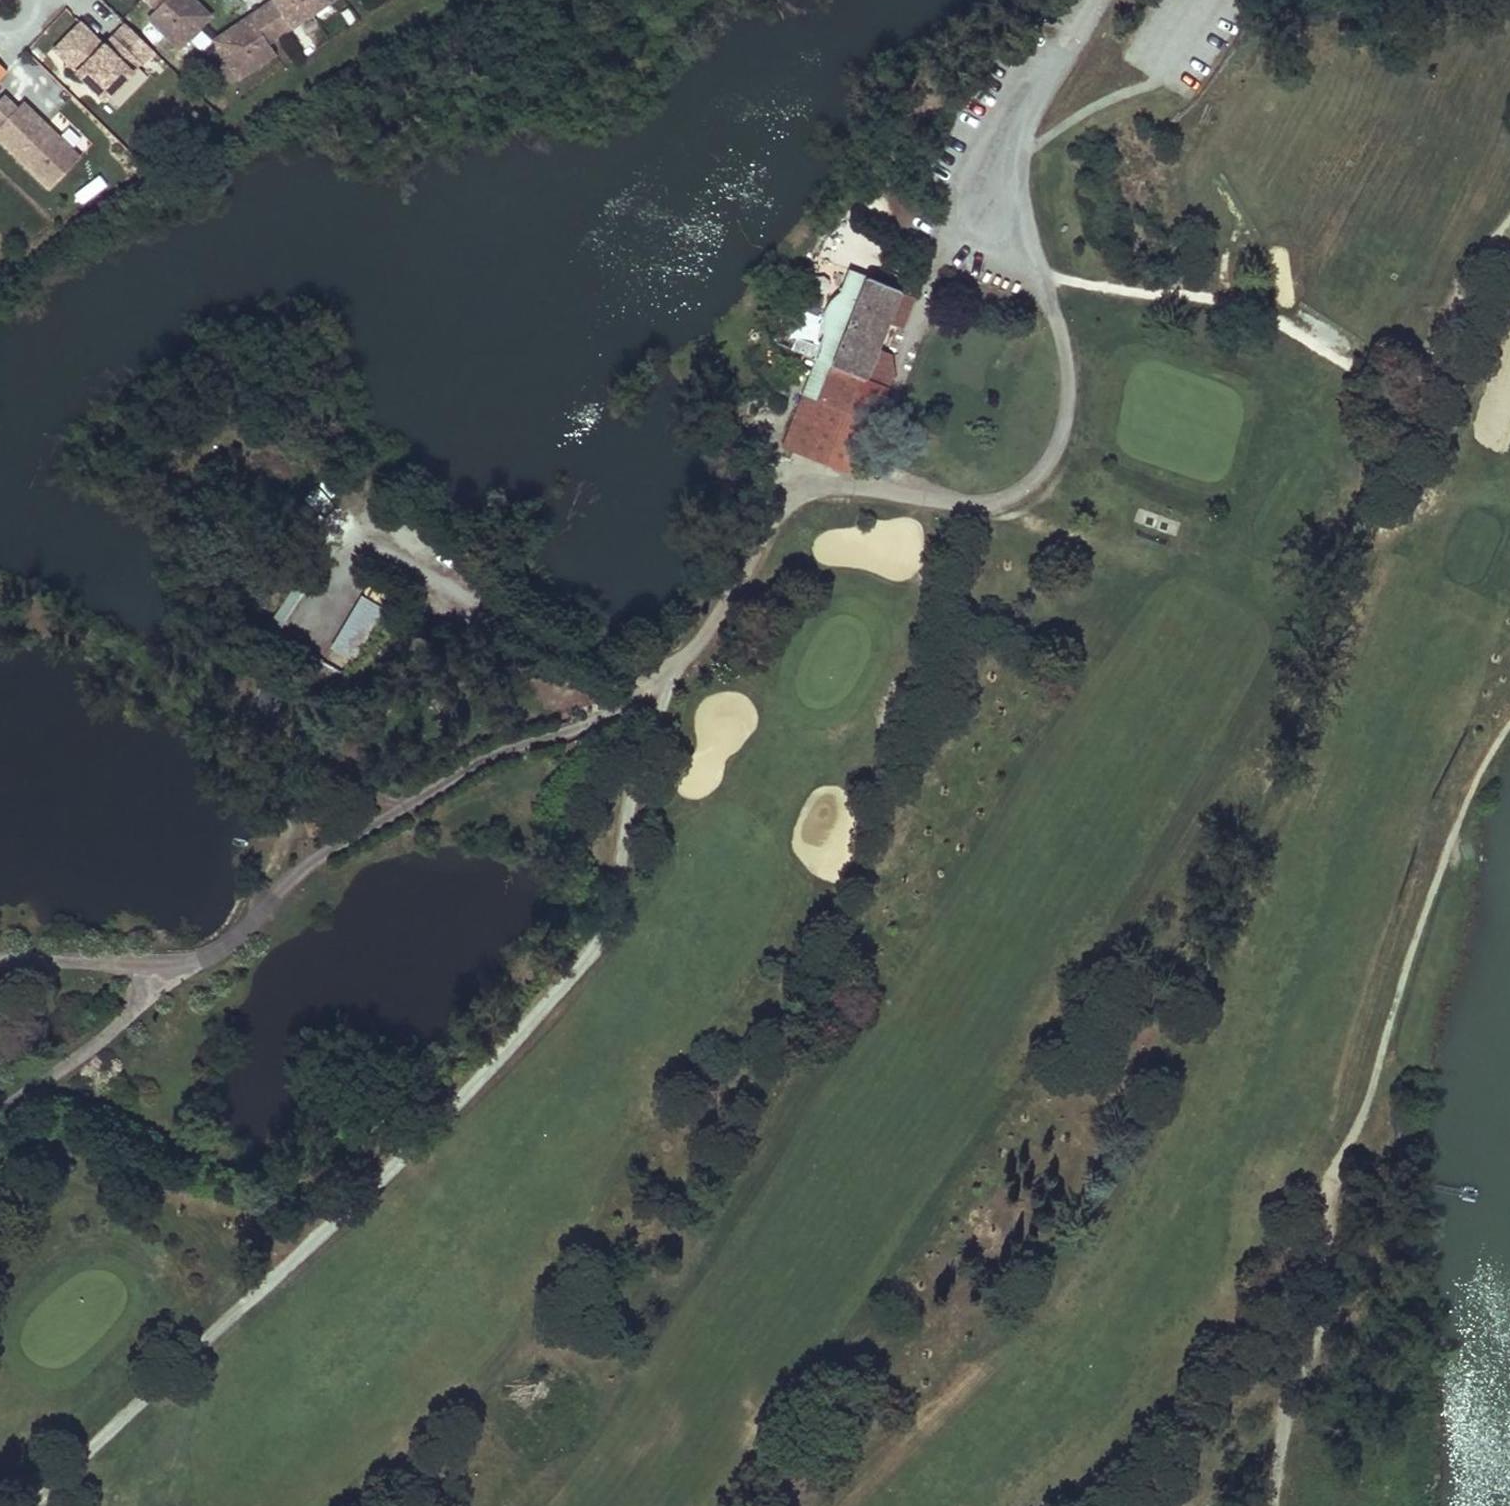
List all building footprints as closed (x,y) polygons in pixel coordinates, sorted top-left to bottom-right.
[(157,11),(168,0),(146,0),(157,11)] [(149,20),(179,50),(200,28),(210,18),(192,0),(168,0),(157,11),(149,20)] [(292,28),(312,15),(302,0),(274,0),(275,2),(292,28)] [(312,15),(330,2),(329,0),(302,0),(312,15)] [(275,2),(265,9),(283,35),(292,28),(275,2)] [(265,9),(250,19),(267,45),(283,35),(265,9)] [(214,43),(239,79),(274,55),(267,45),(250,19),(214,43)] [(80,24),(54,51),(104,100),(140,64),(140,66),(154,53),(125,25),(112,38),(117,42),(108,51),(80,24)] [(16,113),(2,99),(0,101),(0,130),(16,113)] [(0,130),(0,143),(50,190),(79,159),(53,134),(50,137),(43,131),(47,128),(46,127),(23,105),(16,113),(0,130)] [(808,382),(792,423),(860,451),(891,381),(869,372),(875,358),(881,344),(891,319),(904,287),(877,277),(827,389),(808,382)] [(926,295),(904,287),(891,319),(912,328),(926,295)] [(869,372),(891,381),(903,353),(881,344),(875,358),(869,372)] [(860,451),(792,423),(786,437),(854,466),(860,451)] [(319,520),(335,506),(315,484),(299,498),(319,520)] [(359,592),(328,646),(356,662),(386,608),(359,592)]
